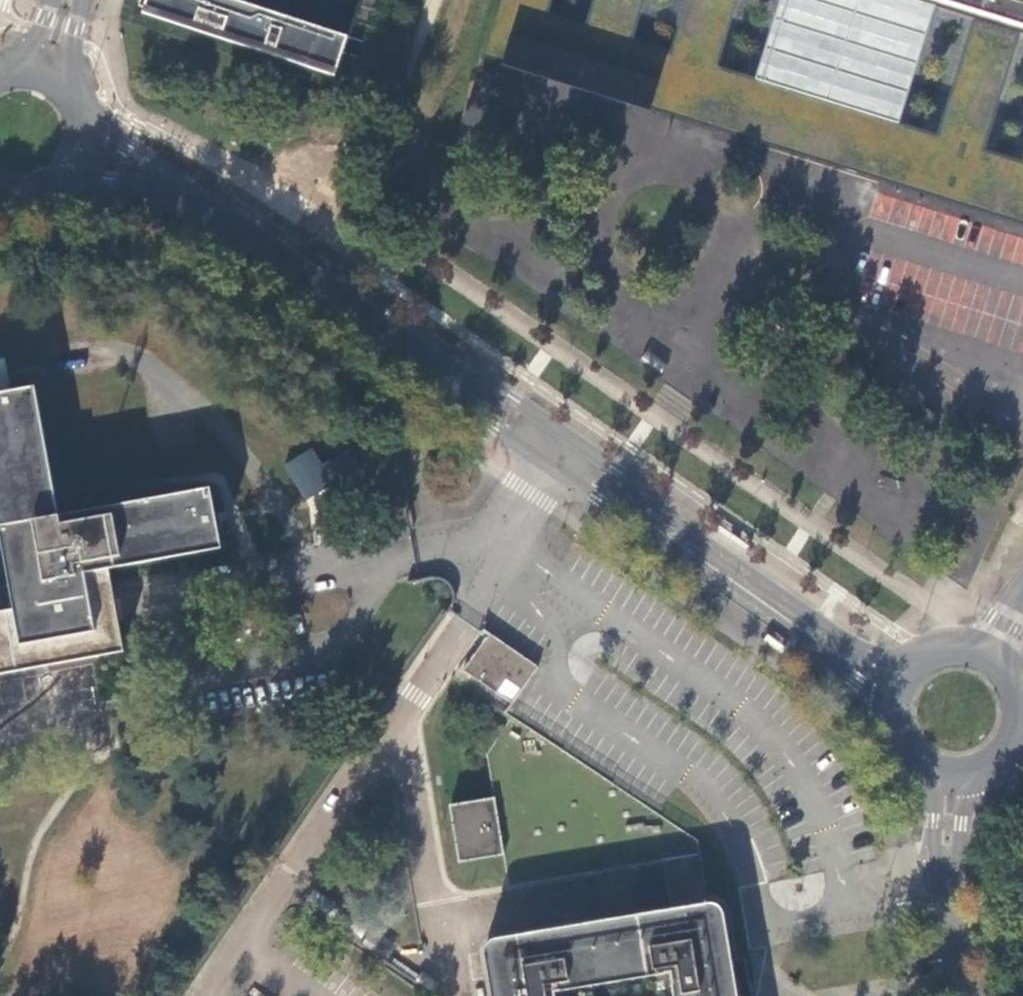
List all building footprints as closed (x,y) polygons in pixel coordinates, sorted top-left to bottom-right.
[(144,14),(336,77),(349,38),(348,38),(347,39),(230,0),(148,0),(144,14)] [(494,24),(484,55),(652,107),(795,152),(880,178),(1022,223),(1022,161),(985,149),(1021,35),(1022,35),(1022,0),(782,0),(757,78),(718,66),(739,0),(690,0),(673,52),(633,40),(645,0),(596,0),(588,26),(547,13),(551,0),(501,0),(494,24)] [(94,658),(102,703),(113,701),(110,685),(138,680),(133,650),(122,652),(109,571),(221,550),(211,490),(58,517),(35,388),(10,393),(3,358),(0,358),(0,546),(11,609),(0,611),(0,675),(94,658)] [(306,500),(332,481),(308,448),(282,466),(306,500)] [(466,673),(515,708),(541,670),(491,635),(466,673)] [(505,856),(509,886),(664,860),(702,854),(701,841),(514,716),(488,754),(496,797),(496,799),(505,856)] [(496,797),(450,804),(460,864),(505,856),(496,799),(496,797)] [(664,860),(672,909),(709,902),(702,854),(664,860)] [(710,904),(672,910),(497,942),(489,945),(487,949),(485,954),(492,995),(737,995),(723,910),(719,908),(716,906),(710,904)]
